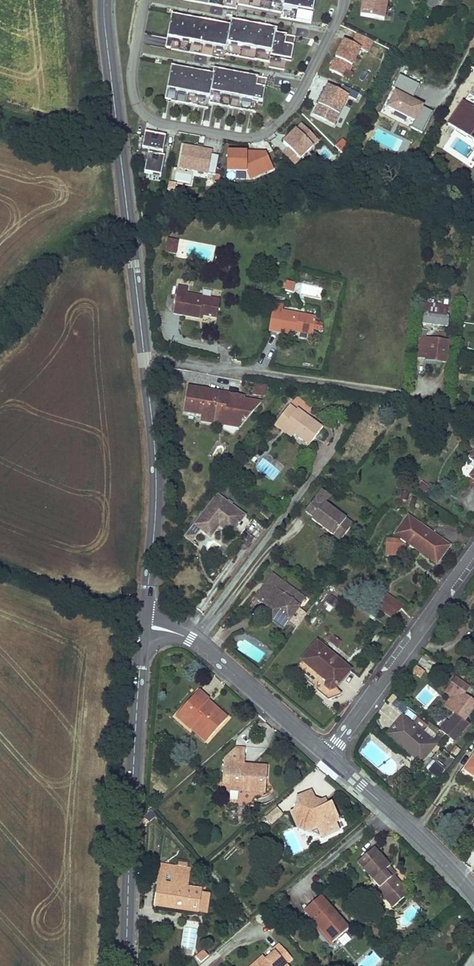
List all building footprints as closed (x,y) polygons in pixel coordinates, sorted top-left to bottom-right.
[(315,0),(183,0),(236,10),(237,5),(281,13),(281,18),(311,23),(315,0)] [(384,20),(387,0),(363,0),(360,16),(384,20)] [(421,3),(434,10),(439,0),(423,0),(421,3)] [(291,61),(295,41),(286,39),(274,37),(275,32),(231,24),(230,29),(201,24),(171,18),(165,48),(224,59),(225,54),(270,63),(269,67),(284,70),(286,60),(291,61)] [(373,41),(357,33),(352,44),(344,40),(334,61),(329,70),(350,80),(353,73),(349,71),(360,49),(367,52),(373,41)] [(262,102),(266,85),(257,83),(258,78),(248,76),(213,69),(212,74),(177,68),(171,67),(165,100),(208,108),(209,103),(256,112),(258,102),(262,102)] [(432,113),(409,100),(410,97),(412,99),(419,85),(399,74),(392,88),(396,90),(386,108),(413,122),(410,128),(421,134),(432,113)] [(330,121),(344,92),(323,82),(317,96),(309,111),(330,121)] [(448,124),(456,129),(458,125),(467,131),(473,119),(466,113),(471,106),(463,101),(448,124)] [(289,149),(299,160),(318,141),(302,124),(287,139),(283,143),(289,149)] [(465,136),(467,131),(458,125),(456,129),(465,136)] [(165,171),(167,152),(164,151),(165,147),(166,135),(146,133),(144,149),(151,150),(148,169),(165,171)] [(342,140),(335,147),(343,155),(347,146),(342,140)] [(182,146),(178,169),(193,172),(194,169),(207,172),(207,174),(215,176),(219,156),(211,155),(212,151),(201,149),(199,149),(196,148),(182,146)] [(294,165),(299,160),(289,149),(283,154),(294,165)] [(251,151),(226,150),(226,170),(245,171),(249,179),(273,169),(266,152),(254,157),(251,157),(251,156),(251,151)] [(167,240),(165,252),(176,254),(178,242),(167,240)] [(286,281),(285,291),(293,293),(295,283),(286,281)] [(173,314),(198,319),(198,315),(203,316),(217,318),(220,300),(187,294),(188,288),(177,287),(173,314)] [(273,303),(268,331),(295,335),(296,332),(313,335),(316,316),(283,311),(284,305),(273,303)] [(425,303),(424,314),(446,317),(447,306),(425,303)] [(449,317),(446,317),(424,314),(422,324),(448,327),(449,317)] [(316,322),(315,331),(322,332),(323,322),(316,322)] [(425,361),(443,363),(446,363),(449,342),(420,339),(417,357),(425,358),(425,361)] [(259,383),(257,394),(264,395),(266,385),(259,383)] [(227,399),(228,394),(188,388),(184,413),(201,416),(213,418),(212,424),(238,429),(261,402),(241,399),(241,401),(227,399)] [(290,406),(282,416),(288,420),(283,426),(294,434),(309,445),(323,428),(297,408),(295,410),(290,406)] [(213,418),(201,416),(200,422),(212,424),(213,418)] [(291,438),(294,434),(283,426),(288,420),(282,416),(275,424),(291,438)] [(423,483),(420,487),(427,493),(430,488),(423,483)] [(345,518),(324,502),(329,495),(322,489),(305,511),(313,517),(311,519),(341,540),(346,532),(339,527),(345,518)] [(216,494),(193,526),(200,531),(205,535),(211,527),(214,529),(220,521),(234,531),(245,515),(216,494)] [(416,546),(437,562),(449,545),(408,515),(395,534),(400,537),(398,540),(388,539),(387,556),(405,557),(405,553),(402,550),(402,548),(407,542),(415,548),(416,546)] [(339,527),(346,532),(353,524),(345,518),(339,527)] [(229,536),(234,531),(220,521),(214,529),(211,527),(205,535),(210,539),(219,528),(229,536)] [(200,531),(193,526),(185,536),(192,542),(200,531)] [(279,611),(280,616),(287,622),(289,620),(298,608),(305,599),(272,575),(265,584),(268,586),(266,590),(261,590),(257,596),(258,600),(266,606),(270,604),(279,611)] [(384,593),(375,605),(394,619),(402,607),(384,593)] [(334,608),(339,601),(330,596),(326,602),(334,608)] [(297,627),(306,614),(298,608),(289,620),(297,627)] [(287,622),(280,616),(274,624),(281,629),(287,622)] [(211,640),(223,648),(231,635),(219,627),(211,640)] [(335,687),(350,670),(318,642),(302,660),(326,682),(325,687),(329,690),(332,689),(335,687)] [(473,708),(473,701),(465,694),(471,686),(458,676),(448,689),(461,699),(459,701),(454,709),(458,714),(451,722),(444,729),(443,731),(454,741),(469,723),(465,720),(473,708)] [(461,699),(448,689),(446,692),(453,697),(459,701),(461,699)] [(206,742),(227,718),(217,709),(214,712),(205,704),(207,701),(208,700),(199,691),(179,713),(186,720),(184,723),(191,730),(192,729),(206,742)] [(454,709),(459,701),(453,697),(447,705),(454,709)] [(217,709),(207,701),(205,704),(214,712),(217,709)] [(176,716),(184,723),(186,720),(179,713),(176,716)] [(403,715),(389,731),(404,745),(402,747),(420,763),(436,745),(432,741),(403,715)] [(441,726),(444,729),(451,722),(448,719),(441,726)] [(404,745),(389,731),(387,734),(402,747),(404,745)] [(439,733),(432,741),(436,745),(443,737),(439,733)] [(245,748),(236,747),(224,760),(222,782),(230,789),(266,792),(267,767),(252,765),(245,771),(238,764),(244,765),(245,748)] [(465,770),(473,777),(473,757),(465,770)] [(427,772),(437,780),(447,769),(436,760),(427,772)] [(318,827),(323,837),(339,830),(334,819),(338,817),(335,809),(333,810),(330,803),(327,804),(325,799),(316,802),(311,791),(296,798),(298,802),(295,809),(290,811),(297,827),(306,823),(309,831),(318,827)] [(276,808),(264,819),(271,827),(283,815),(276,808)] [(306,823),(297,827),(323,837),(318,827),(309,831),(306,823)] [(387,868),(390,866),(374,847),(357,861),(380,888),(378,890),(392,907),(408,893),(394,876),(387,868)] [(160,864),(157,884),(170,886),(174,866),(160,864)] [(155,906),(199,913),(201,893),(202,890),(188,888),(183,887),(183,884),(189,885),(191,869),(174,866),(170,886),(157,884),(155,906)] [(396,874),(390,866),(387,868),(394,876),(396,874)] [(210,894),(201,893),(199,913),(207,914),(210,894)] [(321,896),(304,910),(317,925),(332,943),(349,929),(321,896)] [(331,945),(332,943),(317,925),(315,927),(331,945)] [(274,949),(276,951),(266,960),(263,956),(252,965),(288,965),(286,963),(292,958),(280,944),(274,949)]
